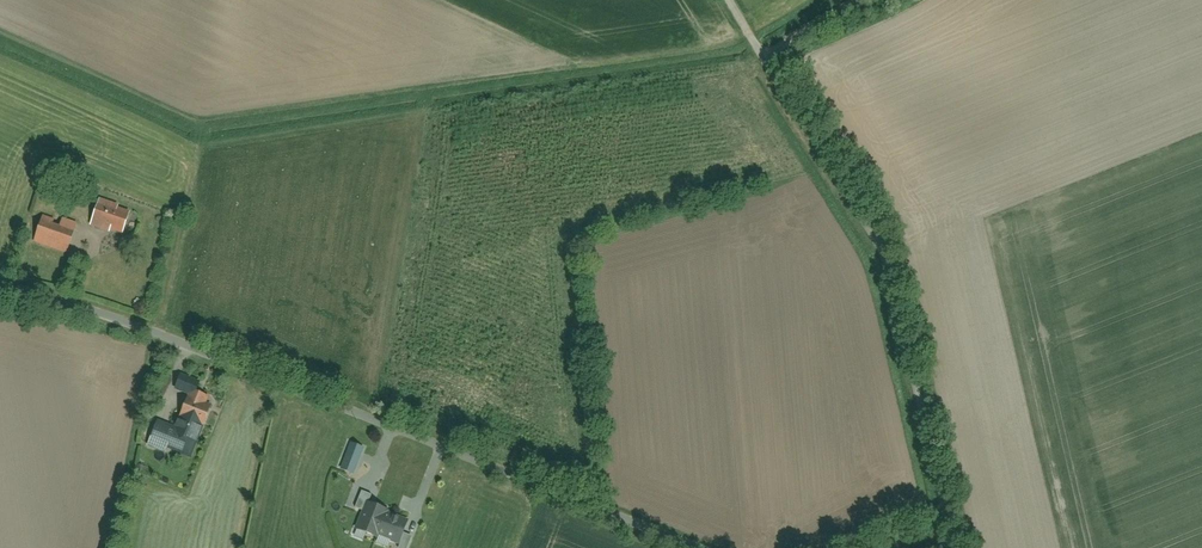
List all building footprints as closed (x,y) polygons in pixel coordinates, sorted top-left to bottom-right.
[(103,203),(95,227),(123,237),(132,213),(103,203)] [(44,220),(37,243),(71,254),(79,232),(44,220)] [(211,405),(205,403),(207,398),(190,391),(174,429),(157,422),(148,443),(165,450),(167,444),(191,454),(211,405)] [(351,444),(341,470),(353,474),(363,448),(351,444)] [(368,503),(359,526),(367,529),(366,532),(377,537),(378,535),(399,543),(408,521),(386,513),(387,511),(368,503)]
